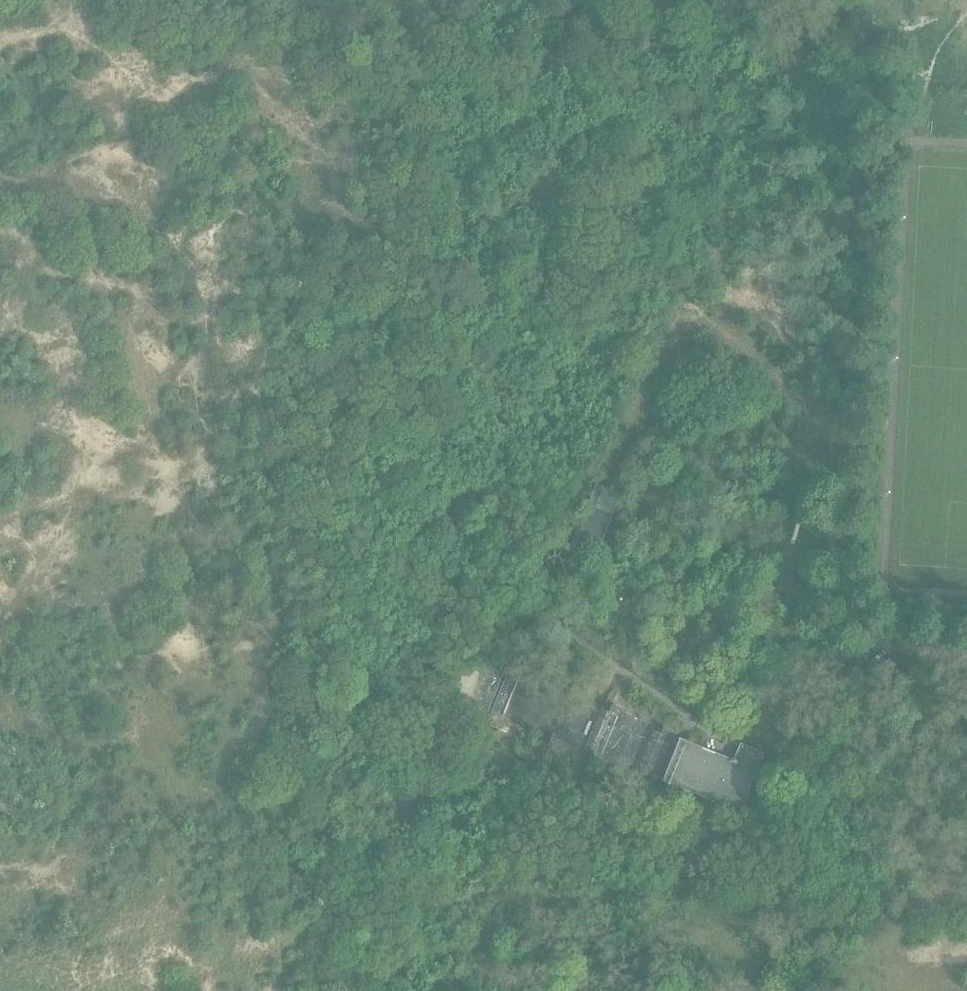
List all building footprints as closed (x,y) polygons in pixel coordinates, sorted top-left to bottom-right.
[(593,562),(613,513),(618,499),(593,489),(568,552),(593,562)] [(740,813),(764,753),(740,743),(733,760),(678,738),(678,739),(679,740),(662,780),(662,781),(740,813)]
